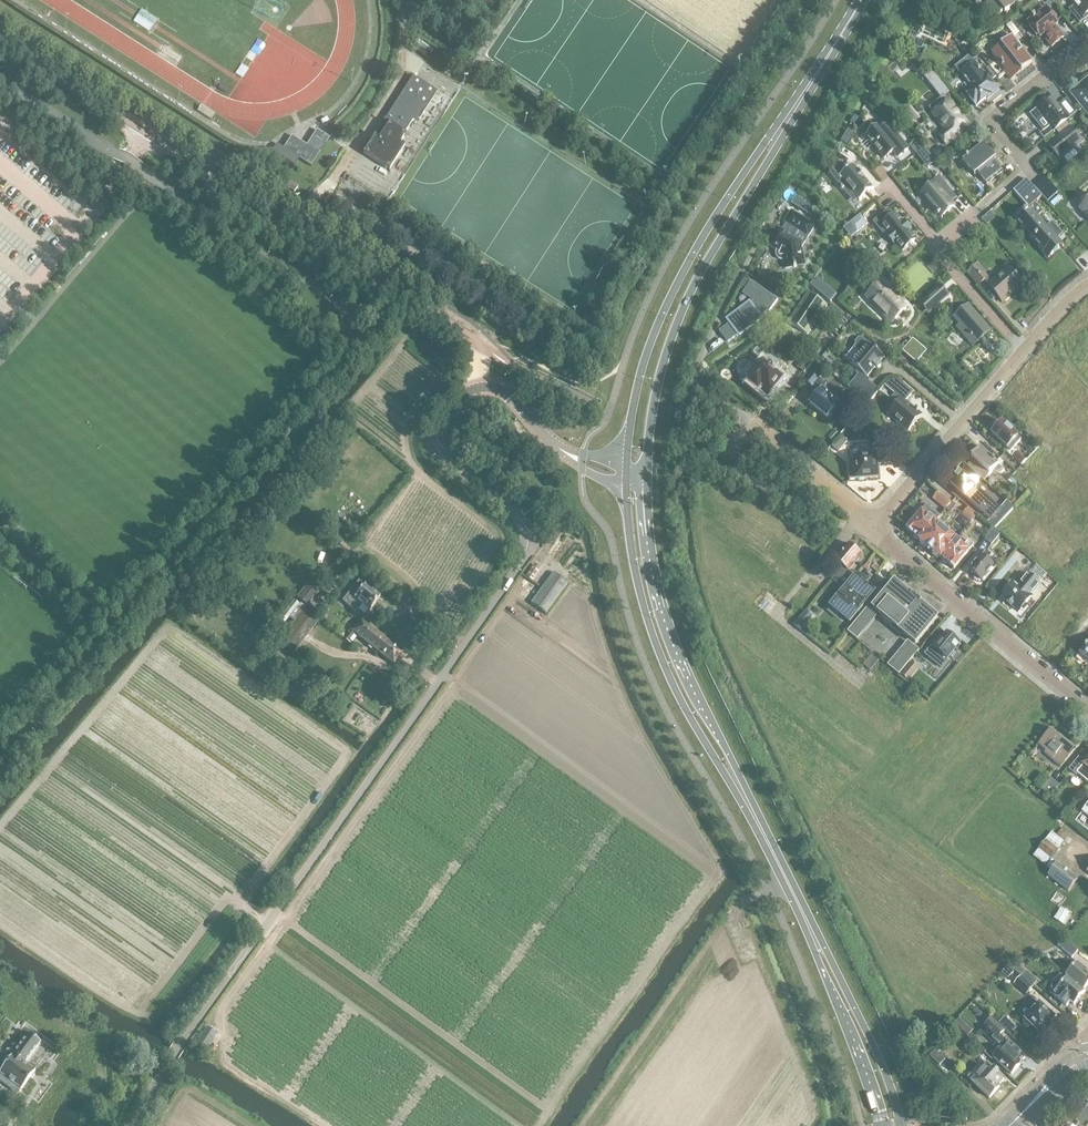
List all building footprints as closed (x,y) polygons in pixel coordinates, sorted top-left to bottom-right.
[(1021,0),(990,0),(986,3),(997,16),(1004,11),(1006,13),(1021,0)] [(1087,10),(1087,0),(1071,0),(1075,4),(1069,9),(1080,23),(1087,17),(1087,14),(1086,12),(1087,10)] [(1052,46),(1064,37),(1055,26),(1058,23),(1045,8),(1028,21),(1040,37),(1043,35),(1052,46)] [(152,32),(159,22),(142,10),(135,21),(152,32)] [(924,23),(930,27),(934,21),(928,18),(924,23)] [(1022,71),(1033,62),(1011,36),(1000,45),(1001,45),(992,52),(1007,70),(1005,71),(1011,78),(1021,70),(1022,71)] [(976,107),(997,90),(985,74),(984,75),(975,63),(964,71),(974,83),(964,91),(976,107)] [(374,136),(363,153),(389,170),(404,147),(399,144),(405,135),(403,134),(413,118),(418,121),(436,92),(412,76),(383,121),(388,124),(378,139),(374,136)] [(1074,93),(1087,111),(1087,82),(1074,93)] [(947,130),(940,135),(947,144),(965,129),(960,123),(964,120),(945,96),(929,108),(930,109),(947,130)] [(1040,134),(1044,138),(1053,131),(1066,121),(1069,118),(1051,96),(1029,114),(1030,114),(1044,131),(1040,134)] [(1069,98),(1062,101),(1068,114),(1075,111),(1069,98)] [(1048,145),(1060,160),(1064,157),(1068,163),(1078,155),(1073,149),(1083,142),(1066,121),(1053,131),(1053,132),(1056,130),(1060,135),(1048,145)] [(893,151),(898,157),(908,149),(889,126),(883,131),(880,126),(867,137),(877,150),(885,158),(893,151)] [(841,140),(849,144),(855,131),(848,127),(841,140)] [(329,138),(324,135),(316,130),(306,145),(291,135),(283,148),(276,143),(272,150),(271,151),(275,153),(277,155),(294,166),(299,159),(311,166),(329,138)] [(928,153),(919,141),(911,147),(914,150),(921,159),(928,153)] [(987,184),(1002,172),(989,156),(992,154),(983,144),(963,160),(969,169),(974,164),(979,170),(977,172),(987,184)] [(947,154),(941,146),(932,153),(939,161),(947,154)] [(841,163),(829,173),(841,187),(841,188),(843,190),(843,189),(847,194),(852,190),(859,198),(860,199),(859,200),(859,201),(874,189),(873,188),(872,189),(865,179),(859,171),(858,172),(853,166),(854,165),(847,170),(841,163)] [(950,210),(954,207),(953,205),(950,202),(952,201),(956,198),(939,177),(937,178),(933,182),(934,183),(922,194),(930,204),(928,205),(933,211),(936,215),(938,214),(939,215),(941,217),(950,210)] [(1049,192),(1054,187),(1045,178),(1040,182),(1049,192)] [(1014,190),(1013,191),(1030,210),(1028,212),(1027,212),(1026,211),(1025,212),(1024,213),(1025,215),(1017,222),(1024,229),(1027,226),(1036,236),(1032,239),(1049,257),(1059,248),(1054,242),(1056,240),(1063,247),(1064,247),(1057,239),(1063,234),(1052,222),(1046,227),(1042,222),(1042,221),(1038,216),(1043,212),(1035,202),(1042,197),(1026,179),(1014,190)] [(293,192),(297,187),(289,182),(286,187),(293,192)] [(1047,203),(1054,197),(1049,192),(1042,197),(1047,203)] [(791,203),(812,214),(816,207),(796,195),(791,203)] [(879,217),(885,224),(883,226),(890,234),(888,236),(894,243),(896,242),(903,250),(904,249),(916,240),(909,231),(910,230),(904,222),(902,224),(895,215),(894,216),(888,210),(879,217)] [(780,230),(770,246),(777,250),(776,252),(776,255),(777,258),(779,259),(782,260),(784,260),(786,268),(804,264),(801,247),(802,247),(816,226),(814,225),(808,221),(792,211),(785,222),(786,223),(781,230),(780,230)] [(986,222),(995,217),(992,211),(983,216),(986,222)] [(860,215),(849,224),(856,233),(868,224),(860,215)] [(971,269),(956,252),(951,256),(967,273),(971,269)] [(979,286),(985,281),(988,284),(988,285),(1003,302),(1023,285),(1008,267),(991,282),(988,278),(989,277),(977,264),(968,273),(979,286)] [(810,284),(831,301),(837,293),(817,276),(810,284)] [(727,325),(719,331),(727,342),(735,336),(736,338),(761,319),(759,316),(766,311),(768,313),(777,300),(751,281),(742,293),(752,301),(724,321),(727,325)] [(892,324),(907,309),(881,283),(866,298),(892,324)] [(948,295),(940,286),(924,301),(931,310),(948,295)] [(808,336),(831,302),(810,289),(788,322),(808,336)] [(962,324),(964,326),(971,334),(970,335),(972,338),(976,335),(980,340),(981,339),(988,332),(989,333),(990,332),(983,324),(974,314),(967,306),(966,307),(967,308),(957,316),(956,316),(955,317),(962,324)] [(1075,336),(1086,349),(1081,353),(1087,361),(1087,330),(1086,327),(1075,336)] [(880,367),(880,364),(877,362),(882,356),(862,338),(859,338),(855,342),(855,346),(845,358),(861,372),(847,387),(867,405),(877,394),(864,382),(876,368),(877,369),(878,369),(879,369),(880,367)] [(916,364),(927,351),(914,339),(902,352),(916,364)] [(804,373),(812,364),(804,358),(797,366),(804,373)] [(783,387),(778,383),(782,379),(776,375),(783,367),(776,362),(770,369),(764,364),(758,372),(753,367),(746,376),(751,380),(749,382),(758,389),(760,387),(769,394),(774,388),(779,392),(783,387)] [(835,408),(837,405),(833,402),(837,397),(824,386),(826,384),(818,378),(821,375),(815,371),(807,380),(812,385),(813,383),(818,387),(811,395),(814,397),(810,403),(827,417),(830,414),(831,415),(836,409),(835,408)] [(906,432),(919,418),(919,417),(904,403),(913,394),(897,379),(888,381),(884,386),(894,395),(888,401),(889,406),(892,409),(887,414),(906,432)] [(1012,457),(1012,456),(1021,465),(1026,459),(1016,451),(1015,452),(1012,449),(1021,439),(1003,422),(1002,424),(1001,422),(998,423),(996,426),(996,427),(997,428),(992,434),(1010,451),(1008,453),(1012,457)] [(841,435),(832,446),(838,452),(848,441),(841,435)] [(1005,470),(981,448),(971,458),(973,459),(968,465),(984,480),(993,470),(995,472),(997,473),(999,473),(1001,473),(1003,472),(1004,470),(1005,470)] [(855,459),(849,460),(850,480),(856,480),(857,480),(858,480),(859,482),(864,481),(865,479),(878,478),(876,452),(869,452),(854,453),(855,459)] [(1069,466),(1080,476),(1084,471),(1087,474),(1087,456),(1086,454),(1078,464),(1074,460),(1069,466)] [(1013,507),(1006,501),(1000,508),(976,486),(975,487),(975,486),(980,481),(963,466),(948,483),(964,497),(965,496),(990,519),(987,522),(994,528),(1013,507)] [(946,509),(951,502),(939,492),(933,498),(946,509)] [(919,540),(934,522),(939,516),(926,506),(922,511),(907,530),(912,534),(912,533),(914,535),(913,536),(916,539),(918,538),(919,539),(919,540)] [(962,515),(966,518),(971,523),(978,515),(968,507),(962,515)] [(784,525),(783,528),(789,531),(793,523),(787,520),(784,525)] [(934,522),(919,540),(941,558),(956,540),(934,522)] [(994,528),(984,540),(991,546),(1001,534),(994,528)] [(778,537),(774,545),(780,548),(784,540),(778,537)] [(956,540),(941,558),(943,559),(942,560),(945,562),(946,562),(948,563),(954,569),(974,545),(968,540),(964,546),(956,540)] [(350,549),(343,543),(338,548),(346,555),(350,549)] [(843,567),(831,581),(837,585),(840,581),(847,586),(854,576),(848,571),(860,556),(855,552),(855,549),(853,546),(849,547),(848,546),(836,561),(843,567)] [(981,580),(994,565),(987,559),(991,554),(986,550),(970,571),(981,580)] [(531,581),(539,568),(533,565),(525,577),(531,581)] [(543,582),(547,575),(540,570),(535,577),(543,582)] [(546,614),(566,584),(551,574),(530,603),(546,614)] [(1039,583),(1029,575),(1027,574),(1017,586),(1014,583),(1013,585),(1010,583),(1006,587),(1009,590),(1002,598),(1019,611),(1031,595),(1030,594),(1039,583)] [(875,593),(854,576),(847,586),(828,608),(849,625),(875,593)] [(368,611),(379,597),(358,580),(342,601),(355,611),(360,605),(368,611)] [(308,607),(320,592),(308,582),(296,598),(308,607)] [(915,644),(937,618),(925,609),(926,609),(922,605),(922,604),(910,594),(910,595),(905,592),(894,583),(885,593),(881,598),(873,608),(915,644)] [(768,613),(778,601),(768,593),(758,605),(768,613)] [(292,655),(321,619),(306,607),(300,603),(300,604),(295,600),(276,624),(281,628),(289,618),(294,621),(277,643),(292,655)] [(794,622),(802,629),(815,616),(807,609),(794,622)] [(876,616),(867,609),(848,632),(857,639),(876,616)] [(246,632),(251,637),(262,623),(257,619),(246,632)] [(357,637),(361,640),(392,665),(402,653),(360,620),(350,632),(352,633),(346,640),(351,644),(357,637)] [(946,660),(959,644),(948,634),(939,644),(938,643),(932,649),(931,648),(925,655),(931,660),(937,652),(946,660)] [(920,650),(908,641),(888,665),(899,674),(920,650)] [(1079,653),(1087,660),(1087,643),(1079,653)] [(863,664),(870,670),(880,659),(872,653),(863,664)] [(909,681),(919,668),(911,661),(901,674),(909,681)] [(1060,766),(1062,764),(1073,750),(1050,731),(1039,744),(1046,751),(1044,753),(1060,766)] [(828,756),(809,765),(815,777),(834,768),(828,756)] [(1084,779),(1087,782),(1087,759),(1085,763),(1079,757),(1069,769),(1076,775),(1078,773),(1084,779)] [(834,768),(815,777),(821,789),(840,780),(834,768)] [(1051,795),(1060,783),(1051,775),(1041,787),(1051,795)] [(852,804),(833,813),(839,826),(858,816),(852,804)] [(1075,820),(1087,830),(1087,804),(1075,820)] [(1074,820),(1080,812),(1073,807),(1067,814),(1074,820)] [(1058,849),(1063,842),(1052,832),(1033,856),(1046,865),(1058,849)] [(1047,867),(1052,870),(1047,876),(1068,891),(1077,879),(1056,864),(1057,862),(1053,859),(1047,867)] [(1071,916),(1068,915),(1070,912),(1062,907),(1055,919),(1065,925),(1071,916)] [(1067,941),(1066,942),(1058,946),(1072,958),(1078,949),(1067,941)] [(1084,990),(1087,986),(1087,972),(1076,961),(1065,974),(1084,990)] [(1026,971),(1025,972),(1021,977),(1033,987),(1037,982),(1038,981),(1026,971)] [(1084,990),(1065,974),(1062,978),(1060,975),(1051,982),(1049,993),(1065,1007),(1069,1003),(1073,1006),(1085,992),(1084,990)] [(1021,977),(1014,985),(1027,995),(1033,987),(1021,977)] [(1022,1011),(1023,1014),(1028,1019),(1024,1022),(1031,1028),(1032,1026),(1042,1035),(1050,1026),(1048,1025),(1055,1017),(1046,1009),(1048,1008),(1042,1003),(1039,1005),(1034,1001),(1028,1008),(1025,1008),(1022,1011)] [(1011,1033),(1017,1026),(1005,1014),(999,1021),(1011,1033)] [(968,1034),(972,1030),(960,1018),(956,1022),(968,1034)] [(983,1035),(1001,1051),(994,1059),(1012,1074),(1020,1065),(1019,1064),(1024,1058),(1008,1043),(1007,1044),(1000,1037),(1005,1032),(990,1019),(983,1027),(987,1030),(983,1035)] [(216,1034),(206,1028),(194,1047),(204,1053),(216,1034)] [(9,1088),(13,1082),(22,1089),(23,1088),(28,1092),(34,1084),(29,1080),(36,1070),(25,1062),(41,1042),(29,1033),(23,1040),(19,1037),(6,1053),(4,1051),(0,1056),(0,1064),(3,1067),(0,1071),(0,1081),(9,1088)] [(985,1053),(992,1060),(995,1056),(988,1049),(985,1053)] [(936,1050),(930,1056),(940,1066),(946,1060),(936,1050)] [(999,1086),(1005,1079),(988,1064),(972,1081),(990,1098),(1000,1086),(999,1086)] [(1076,1125),(1078,1125),(1087,1125),(1087,1110),(1076,1125)]
